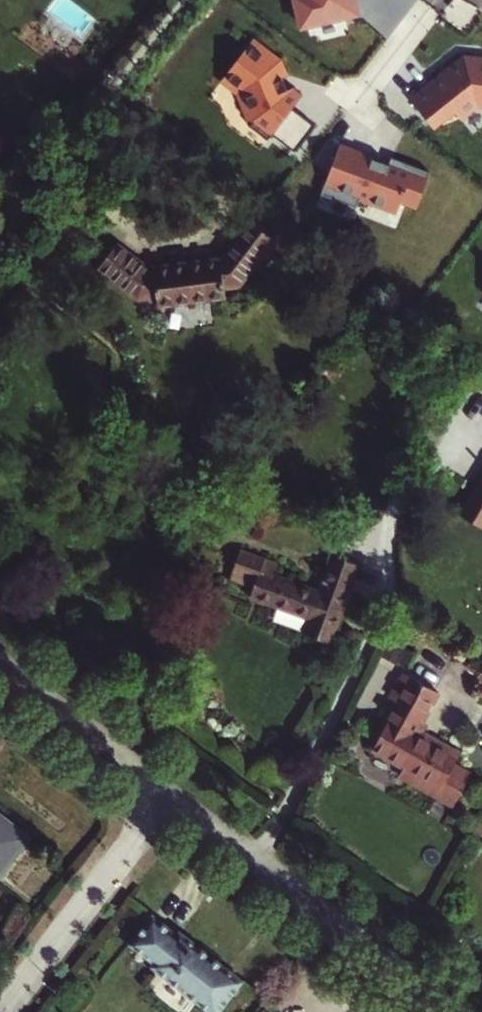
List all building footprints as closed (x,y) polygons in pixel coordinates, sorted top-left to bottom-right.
[(255,34),(214,77),(289,148),(314,123),(293,104),(310,87),(255,34)] [(432,127),(453,110),(460,119),(478,105),(481,105),(481,65),(472,64),(467,62),(463,63),(461,67),(457,67),(449,73),(451,75),(438,86),(435,84),(413,102),(432,127)] [(411,211),(423,168),(331,143),(320,183),(370,197),(369,199),(411,211)] [(99,264),(137,294),(156,292),(157,301),(226,294),(225,284),(241,282),(275,238),(251,219),(223,255),(147,263),(117,240),(99,264)] [(456,513),(480,529),(481,525),(481,472),(456,513)] [(299,631),(326,640),(353,564),(326,554),(313,590),(254,568),(245,594),(305,616),(299,631)] [(447,806),(465,773),(448,764),(454,753),(437,743),(435,748),(428,744),(451,703),(398,673),(389,688),(391,690),(386,699),(389,701),(370,735),(373,736),(366,750),(398,768),(393,776),(447,806)] [(28,837),(0,815),(0,872),(28,837)] [(154,916),(133,944),(157,962),(154,966),(215,1011),(219,1011),(244,978),(180,931),(178,933),(154,916)]
